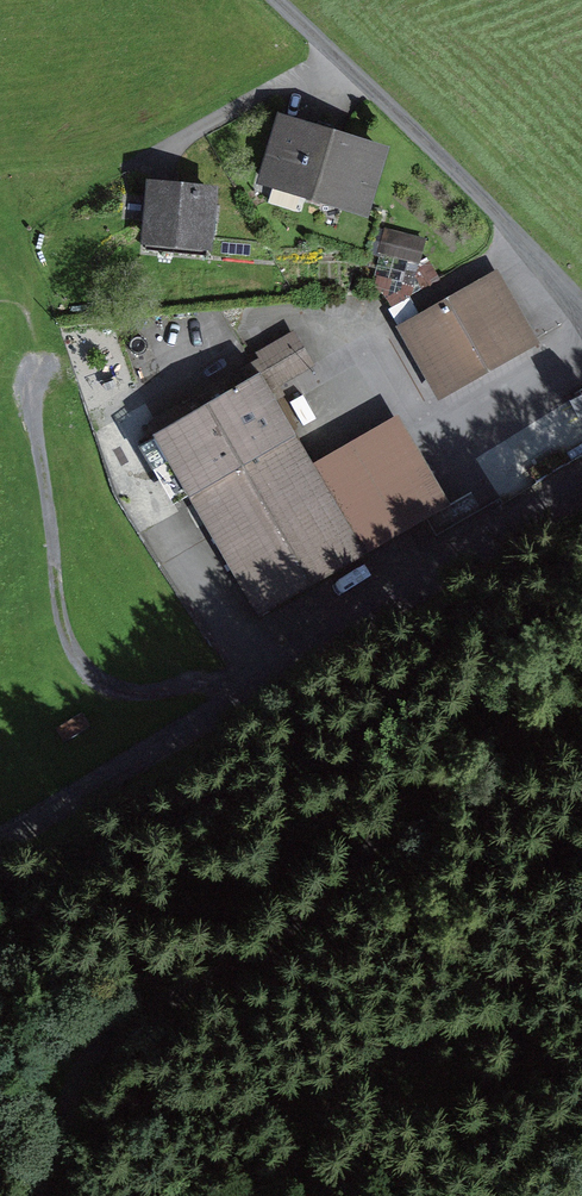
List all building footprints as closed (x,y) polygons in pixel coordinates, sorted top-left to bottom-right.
[(407,142),(288,101),(263,174),(382,214),(407,142)] [(229,175),(156,171),(153,237),(225,240),(229,175)] [(506,266),(401,319),(441,397),(546,343),(506,266)] [(262,359),(253,364),(260,376),(266,386),(310,361),(294,334),(260,355),(262,359)] [(260,376),(157,436),(259,609),(362,549),(313,466),(266,386),(260,376)] [(398,416),(313,466),(362,549),(447,499),(398,416)]
